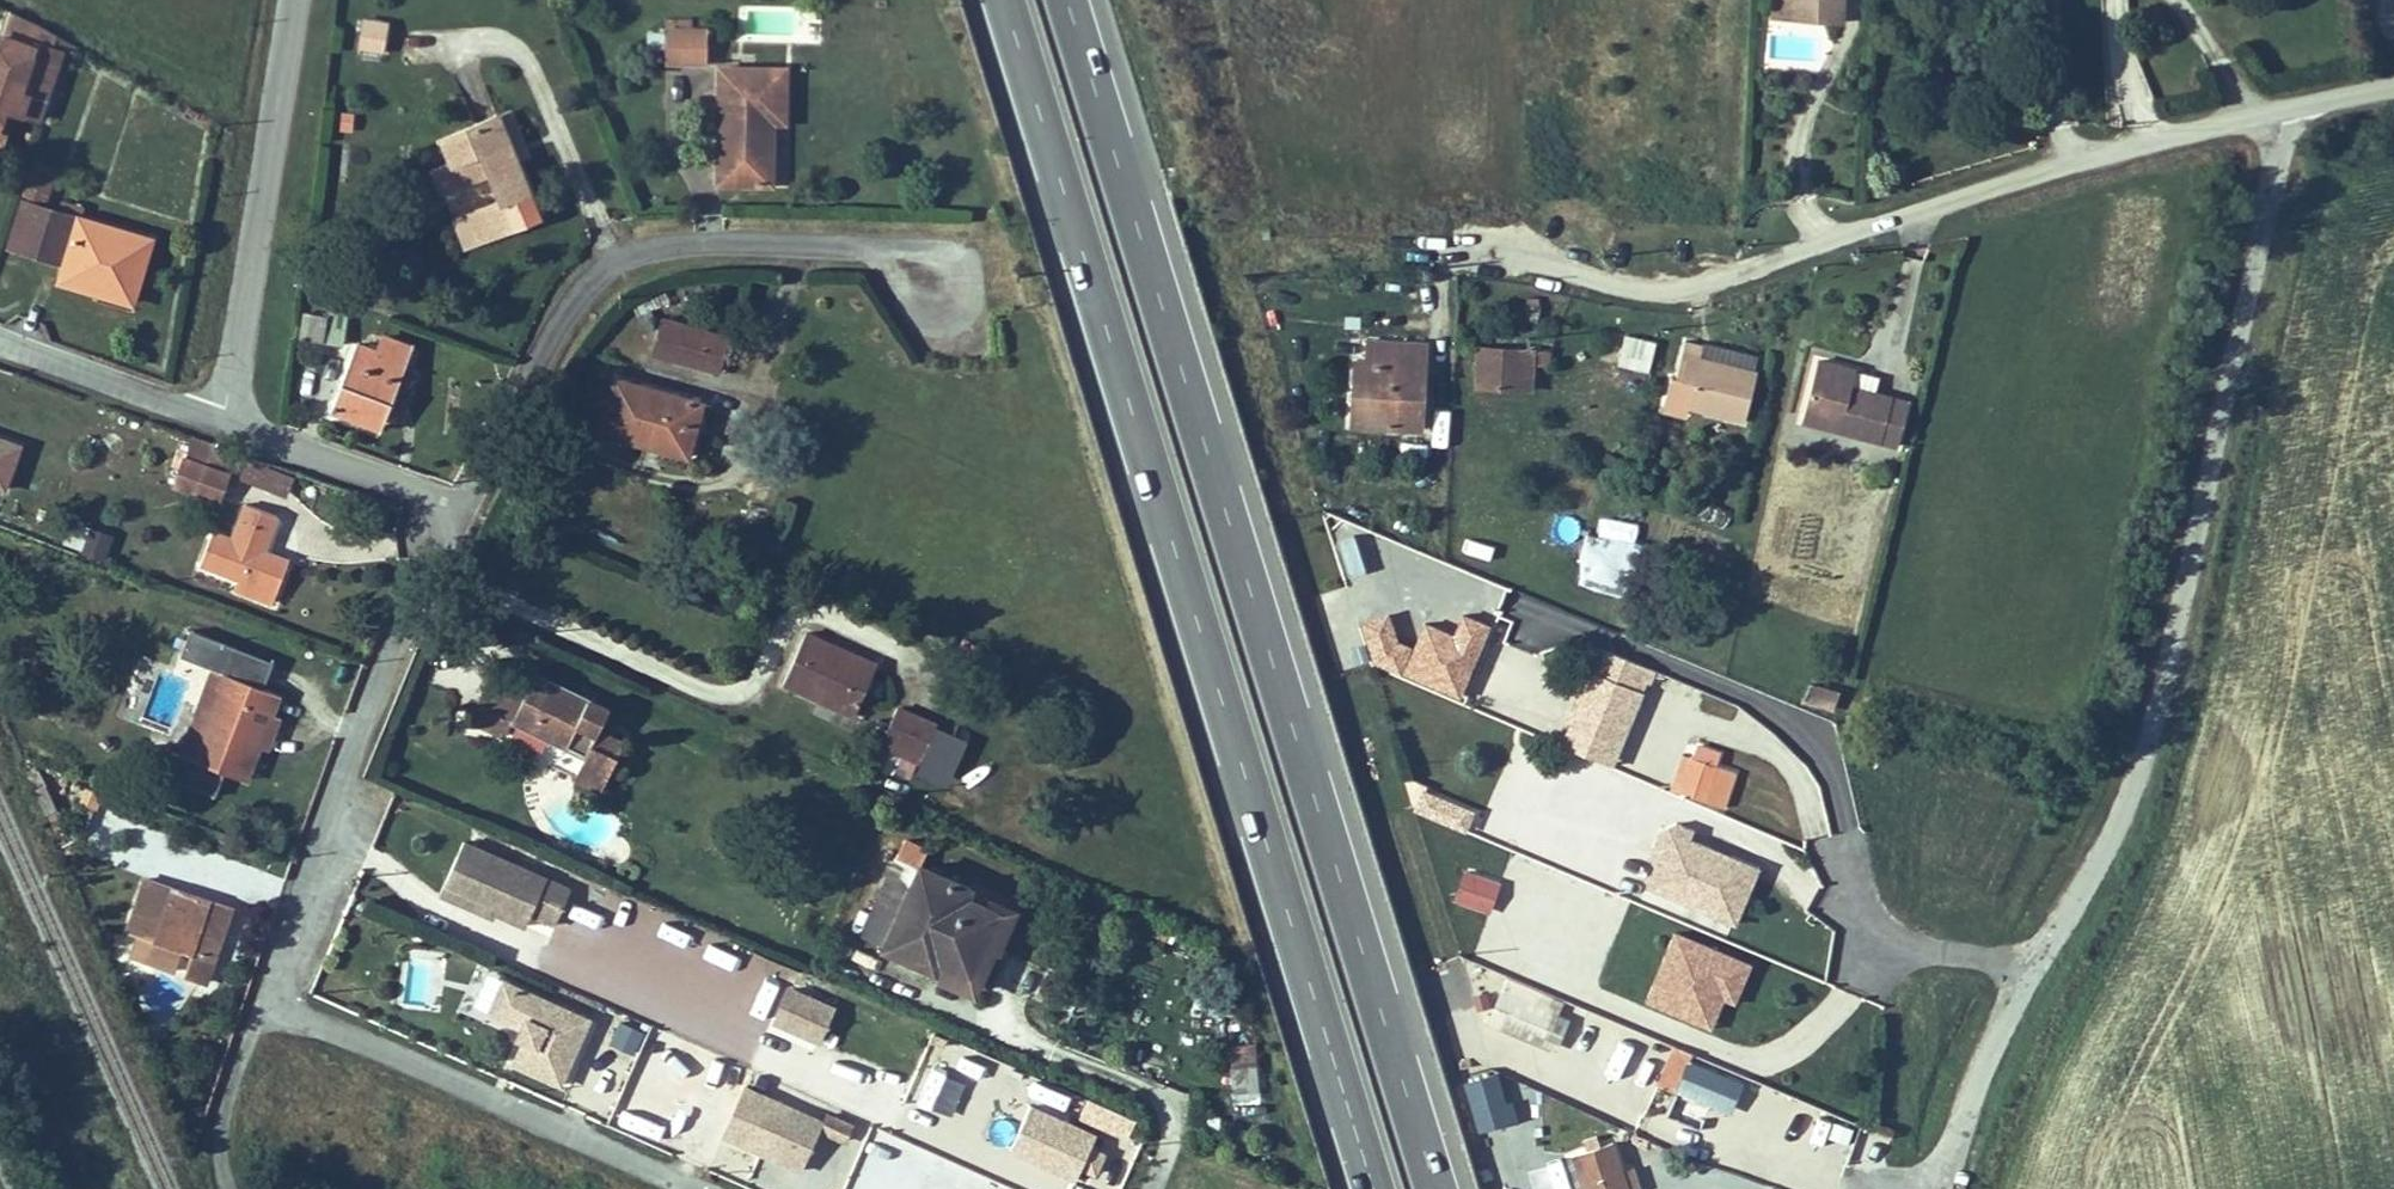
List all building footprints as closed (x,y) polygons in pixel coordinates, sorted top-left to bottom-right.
[(1844,12),(1845,0),(1794,0),(1794,10),(1844,12)] [(28,112),(46,42),(58,46),(60,36),(23,16),(0,4),(0,105),(28,112)] [(372,9),(348,6),(344,34),(368,38),(372,9)] [(652,7),(653,42),(695,42),(696,7),(652,7)] [(755,103),(772,102),(770,48),(707,49),(711,164),(765,162),(764,115),(755,115),(755,103)] [(494,98),(483,102),(501,149),(511,145),(494,98)] [(463,224),(521,200),(501,149),(483,102),(430,122),(437,145),(420,150),(430,177),(474,160),(483,187),(453,198),(463,224)] [(48,265),(121,287),(140,223),(67,201),(71,191),(51,186),(49,196),(12,185),(0,226),(0,231),(53,247),(48,265)] [(303,308),(299,338),(322,341),(326,311),(303,308)] [(706,365),(716,332),(674,318),(664,353),(706,365)] [(314,390),(368,411),(397,330),(365,320),(361,331),(339,324),(314,390)] [(1653,371),(1658,337),(1621,332),(1617,366),(1653,371)] [(1704,351),(1681,346),(1674,381),(1697,386),(1691,415),(1746,424),(1754,374),(1701,363),(1704,351)] [(1757,360),(1704,351),(1701,363),(1754,374),(1757,360)] [(1422,443),(1429,360),(1368,355),(1365,390),(1355,389),(1351,437),(1422,443)] [(1920,432),(1927,388),(1897,384),(1900,366),(1833,355),(1823,416),(1920,432)] [(1503,364),(1476,362),(1473,401),(1500,403),(1503,364)] [(674,447),(688,392),(604,369),(591,424),(674,447)] [(1446,446),(1447,410),(1432,409),(1430,446),(1446,446)] [(187,420),(182,437),(224,452),(229,438),(212,432),(213,429),(187,420)] [(23,439),(0,431),(0,490),(5,492),(23,439)] [(291,459),(229,438),(224,452),(222,457),(284,479),(291,459)] [(213,483),(221,460),(179,445),(171,468),(213,483)] [(202,549),(240,561),(274,575),(286,544),(287,541),(265,533),(277,498),(255,491),(242,486),(230,521),(214,514),(202,549)] [(105,558),(113,531),(88,523),(79,550),(105,558)] [(271,583),(274,575),(240,561),(236,572),(271,583)] [(1592,585),(1589,601),(1619,607),(1622,591),(1592,585)] [(827,630),(802,617),(778,667),(845,698),(870,648),(851,639),(848,644),(826,633),(827,630)] [(188,740),(221,655),(213,652),(179,736),(188,740)] [(274,676),(221,655),(188,740),(241,761),(254,726),(264,701),(274,676)] [(528,657),(519,676),(483,659),(469,689),(500,703),(576,738),(565,759),(592,772),(615,723),(589,711),(599,689),(528,657)] [(1634,657),(1628,672),(1660,684),(1666,669),(1634,657)] [(886,685),(867,723),(909,742),(926,703),(886,685)] [(500,703),(469,689),(461,705),(493,720),(500,703)] [(263,729),(273,704),(264,701),(254,726),(263,729)] [(1743,772),(1686,749),(1672,783),(1730,806),(1743,772)] [(179,777),(214,792),(222,773),(188,758),(179,777)] [(93,776),(82,771),(77,786),(87,791),(93,776)] [(1467,830),(1476,808),(1421,786),(1412,807),(1467,830)] [(454,821),(435,863),(487,887),(485,892),(516,906),(521,893),(544,904),(560,868),(454,821)] [(1760,865),(1669,828),(1645,888),(1735,925),(1760,865)] [(969,867),(915,842),(876,927),(930,952),(935,942),(954,951),(969,919),(980,924),(995,891),(964,878),(969,867)] [(487,887),(435,863),(430,873),(482,897),(485,892),(487,887)] [(167,866),(147,916),(204,940),(224,889),(167,866)] [(1460,868),(1452,902),(1493,911),(1501,878),(1460,868)] [(1752,964),(1676,932),(1648,997),(1711,1024),(1725,993),(1737,998),(1752,964)] [(495,965),(480,997),(513,1011),(509,1021),(516,1025),(506,1047),(552,1067),(581,1003),(495,965)] [(768,1018),(820,1041),(837,1002),(785,980),(768,1018)] [(1515,1015),(1510,1034),(1559,1046),(1566,1013),(1549,1008),(1546,1022),(1515,1015)] [(621,1018),(610,1041),(634,1052),(645,1030),(621,1018)] [(1255,1041),(1229,1043),(1230,1063),(1256,1061),(1255,1041)] [(1740,1081),(1674,1053),(1662,1081),(1728,1110),(1740,1081)] [(1231,1066),(1235,1091),(1260,1088),(1256,1063),(1231,1066)] [(742,1080),(718,1134),(800,1169),(823,1115),(742,1080)] [(633,1088),(616,1124),(648,1139),(665,1103),(633,1088)] [(1023,1092),(1003,1135),(1069,1165),(1089,1121),(1023,1092)] [(1847,1143),(1852,1123),(1818,1114),(1813,1134),(1847,1143)] [(1618,1135),(1575,1149),(1588,1188),(1635,1188),(1618,1135)] [(857,1155),(813,1139),(794,1188),(845,1188),(857,1155)]
